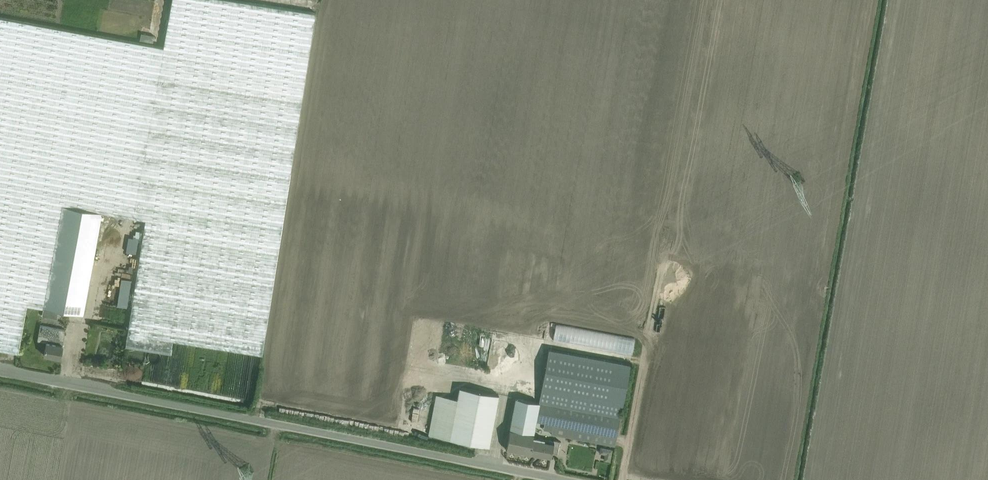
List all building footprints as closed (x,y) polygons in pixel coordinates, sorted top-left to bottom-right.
[(125,345),(171,353),(173,341),(261,354),(315,12),(237,0),(172,0),(164,47),(133,217),(145,219),(143,231),(141,239),(125,345)] [(18,353),(27,305),(43,308),(51,309),(58,310),(83,314),(102,212),(133,217),(164,47),(0,17),(0,349),(18,353)] [(135,234),(133,234),(132,237),(128,237),(127,245),(137,247),(138,238),(141,239),(143,231),(136,230),(135,234)] [(121,278),(117,306),(127,307),(131,280),(121,278)] [(43,308),(42,315),(50,316),(51,309),(43,308)] [(640,342),(642,329),(563,314),(561,328),(640,342)] [(40,325),(37,340),(46,342),(44,355),(60,358),(65,329),(40,325)] [(594,345),(557,338),(556,346),(559,347),(559,348),(592,355),(594,345)] [(188,354),(187,343),(176,344),(177,355),(188,354)] [(515,398),(511,420),(506,449),(550,457),(551,452),(557,453),(559,441),(553,439),(553,441),(532,437),(535,421),(544,423),(544,425),(552,427),(551,434),(615,446),(630,364),(548,349),(538,402),(515,398)] [(434,425),(432,435),(490,446),(492,436),(499,399),(499,394),(498,394),(462,387),(459,386),(458,391),(456,399),(440,396),(434,425)]
